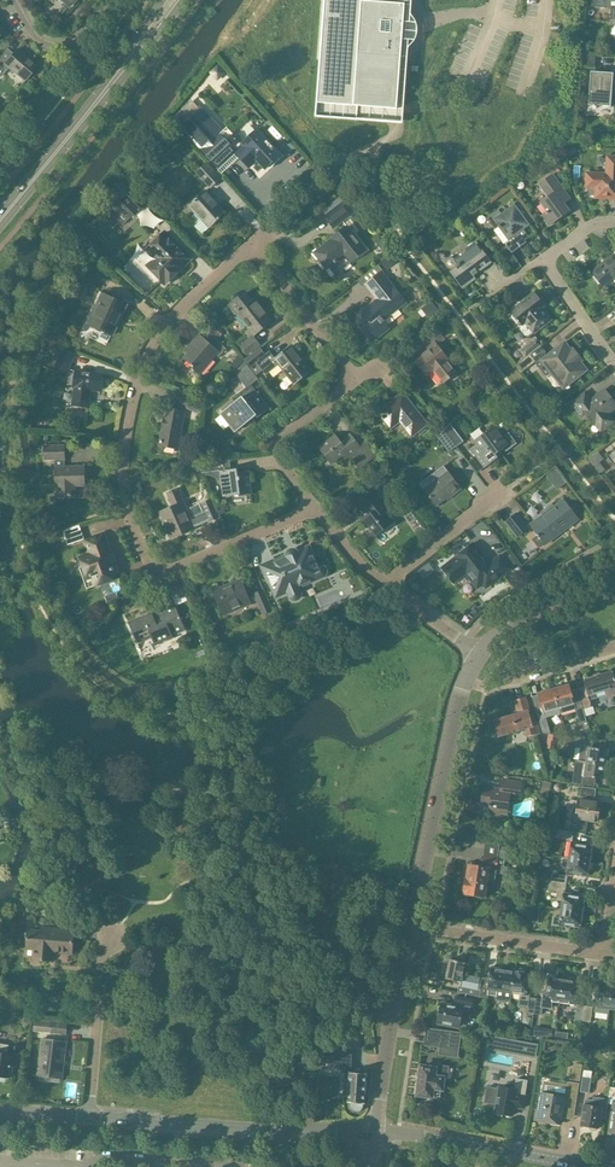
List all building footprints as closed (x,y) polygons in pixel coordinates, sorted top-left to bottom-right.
[(316,116),(357,119),(358,107),(397,110),(406,0),(325,0),(316,116)] [(594,8),(604,9),(605,0),(595,0),(594,8)] [(3,64),(24,81),(36,67),(16,49),(3,64)] [(583,65),(595,65),(596,56),(583,56),(583,65)] [(588,106),(611,107),(613,74),(591,72),(588,106)] [(218,169),(235,152),(218,133),(221,130),(200,107),(191,115),(193,117),(191,119),(183,111),(173,121),(218,169)] [(256,160),(265,169),(280,156),(256,130),(242,144),(244,146),(235,154),(248,168),(256,160)] [(206,164),(196,173),(210,188),(220,179),(206,164)] [(588,188),(588,190),(588,191),(588,192),(589,193),(589,194),(590,195),(591,195),(592,196),(593,196),(601,196),(601,197),(602,198),(603,198),(603,199),(614,199),(614,164),(607,164),(606,174),(586,173),(586,188),(588,188)] [(569,211),(555,192),(562,188),(553,175),(539,185),(548,198),(541,203),(548,212),(542,216),(549,226),(569,211)] [(131,184),(114,200),(124,211),(127,209),(135,218),(150,203),(131,184)] [(189,207),(208,228),(224,213),(205,192),(189,207)] [(333,228),(348,216),(342,208),(350,202),(344,194),(322,211),(328,219),(326,220),(333,228)] [(495,230),(499,228),(508,241),(505,243),(512,254),(527,243),(523,238),(527,234),(524,230),(530,225),(515,204),(501,214),(498,210),(486,219),(495,230)] [(331,264),(337,272),(365,250),(347,227),(316,251),(328,266),(331,264)] [(190,259),(164,233),(146,250),(154,258),(146,266),(164,284),(190,259)] [(466,249),(468,252),(456,261),(454,258),(450,258),(445,261),(445,265),(448,269),(452,269),(453,270),(451,272),(461,286),(482,270),(480,267),(490,260),(476,242),(466,249)] [(381,263),(387,270),(397,262),(392,255),(381,263)] [(613,255),(591,272),(603,287),(604,286),(605,288),(613,282),(611,280),(614,277),(614,258),(613,255)] [(372,343),(390,329),(383,320),(404,303),(381,272),(366,285),(377,299),(362,311),(368,318),(358,326),(372,343)] [(246,292),(228,306),(235,315),(237,313),(254,335),(271,321),(253,298),(252,300),(246,292)] [(87,324),(112,335),(126,305),(102,293),(87,324)] [(515,309),(511,311),(514,315),(512,316),(518,324),(520,322),(523,326),(521,327),(521,330),(525,336),(528,336),(532,333),(533,334),(551,320),(543,310),(546,307),(534,293),(521,303),(520,302),(513,307),(515,309)] [(444,361),(447,358),(436,345),(443,339),(437,332),(423,343),(428,350),(414,361),(425,375),(433,369),(443,383),(454,374),(444,361)] [(190,366),(198,373),(214,355),(218,358),(226,349),(217,341),(212,347),(198,335),(185,350),(188,353),(183,358),(191,365),(190,366)] [(239,345),(246,354),(258,344),(252,336),(239,345)] [(537,339),(521,351),(526,358),(542,345),(537,339)] [(51,342),(48,351),(59,356),(54,368),(67,374),(76,354),(62,349),(63,347),(51,342)] [(587,370),(565,342),(541,361),(563,389),(587,370)] [(310,371),(291,346),(275,358),(269,351),(265,355),(259,347),(244,360),(250,367),(249,368),(255,377),(263,371),(266,375),(278,366),(293,384),(310,371)] [(529,355),(515,366),(521,374),(535,363),(529,355)] [(226,410),(220,414),(234,432),(240,428),(255,416),(257,418),(270,409),(253,388),(251,385),(258,380),(255,377),(249,368),(247,366),(235,375),(246,388),(237,394),(238,394),(232,398),(235,402),(226,410)] [(90,389),(99,390),(101,375),(76,371),(74,387),(75,387),(73,405),(88,407),(90,389)] [(583,416),(585,413),(594,425),(598,421),(604,429),(614,421),(608,414),(614,408),(614,404),(604,390),(591,401),(585,393),(573,403),(583,416)] [(426,424),(402,393),(377,413),(387,426),(396,419),(410,437),(426,424)] [(182,397),(178,405),(197,412),(200,404),(182,397)] [(181,422),(182,422),(184,411),(167,409),(166,418),(164,418),(162,430),(163,430),(160,446),(175,449),(176,442),(178,442),(181,422)] [(445,433),(456,447),(463,442),(452,428),(445,433)] [(477,444),(470,450),(475,456),(474,456),(483,468),(497,457),(496,455),(502,450),(505,453),(517,444),(509,433),(501,438),(494,428),(485,434),(484,433),(474,441),(477,444)] [(435,436),(448,453),(456,447),(445,433),(443,429),(435,436)] [(376,456),(364,440),(357,445),(350,436),(344,441),(344,440),(340,443),(334,435),(318,447),(331,465),(342,456),(345,459),(349,456),(359,470),(376,456)] [(45,459),(64,459),(64,445),(45,445),(45,459)] [(606,456),(614,467),(614,449),(606,456)] [(603,460),(598,452),(588,460),(599,474),(605,470),(600,463),(603,460)] [(217,475),(218,481),(221,481),(223,497),(238,495),(239,496),(251,495),(248,471),(231,473),(231,470),(230,470),(229,461),(197,465),(201,474),(203,474),(204,477),(217,475)] [(85,486),(84,466),(55,467),(55,496),(75,496),(75,486),(85,486)] [(437,471),(419,484),(424,490),(436,506),(449,496),(450,497),(460,490),(447,472),(443,466),(437,471)] [(173,507),(160,513),(164,523),(167,522),(173,537),(194,528),(194,527),(208,521),(205,512),(189,519),(190,520),(187,521),(180,505),(184,503),(181,496),(180,496),(179,494),(170,498),(171,500),(170,501),(173,507)] [(362,520),(374,536),(391,523),(383,512),(386,510),(375,495),(363,504),(368,510),(367,510),(370,514),(362,520)] [(543,518),(530,527),(537,536),(532,540),(538,548),(543,544),(544,544),(566,527),(578,519),(563,499),(554,506),(552,504),(540,512),(542,515),(541,516),(543,518)] [(210,501),(201,504),(205,512),(208,521),(208,522),(217,518),(210,501)] [(222,505),(217,507),(220,515),(225,513),(222,505)] [(505,523),(517,538),(528,529),(516,514),(505,523)] [(79,525),(62,531),(68,546),(84,540),(79,525)] [(116,578),(101,536),(86,542),(91,555),(80,559),(83,567),(80,568),(87,589),(96,586),(95,585),(116,578)] [(472,544),(453,558),(454,559),(442,568),(452,583),(465,573),(477,588),(488,579),(491,583),(509,569),(500,556),(488,565),(472,544)] [(287,556),(262,566),(276,597),(288,592),(290,597),(291,599),(294,600),(296,600),(299,599),(301,597),(301,595),(301,592),(298,586),(312,580),(313,581),(323,577),(325,575),(326,573),(326,571),(325,568),(323,567),(321,566),(318,566),(310,546),(297,551),(295,550),(292,550),(289,551),(287,553),(287,556)] [(421,571),(428,576),(433,568),(427,563),(421,571)] [(355,597),(348,578),(341,581),(338,573),(331,575),(335,586),(313,594),(318,610),(355,597)] [(213,592),(223,616),(256,602),(262,615),(271,612),(262,591),(247,598),(240,581),(213,592)] [(182,587),(172,591),(178,605),(188,601),(182,587)] [(185,631),(174,605),(160,611),(161,614),(153,617),(151,613),(128,623),(137,644),(151,638),(155,646),(173,638),(171,634),(175,632),(177,635),(185,631)] [(578,690),(582,703),(584,709),(593,707),(591,700),(606,696),(607,699),(614,697),(614,679),(613,673),(584,681),(586,688),(578,690)] [(569,685),(554,690),(561,714),(576,710),(580,725),(587,723),(588,723),(585,714),(584,709),(582,703),(575,705),(575,703),(569,685)] [(543,709),(536,711),(538,717),(543,734),(551,734),(546,718),(561,714),(554,690),(539,694),(543,709)] [(519,716),(494,723),(498,737),(524,729),(524,731),(526,737),(540,733),(538,725),(533,727),(529,713),(530,712),(526,699),(515,702),(519,716)] [(558,736),(548,735),(546,749),(554,750),(556,741),(557,741),(557,739),(558,736)] [(575,761),(606,766),(608,752),(590,749),(591,740),(566,737),(565,745),(580,747),(579,748),(580,748),(579,761),(575,761)] [(591,778),(603,780),(606,766),(575,761),(572,785),(589,787),(591,778)] [(509,796),(518,797),(520,783),(502,781),(501,789),(486,787),(483,805),(490,807),(489,814),(499,816),(499,813),(506,814),(509,796)] [(572,812),(569,832),(574,833),(585,835),(587,821),(597,823),(600,804),(579,801),(577,812),(572,812)] [(557,838),(573,840),(574,833),(569,832),(558,830),(557,838)] [(486,882),(487,882),(488,881),(495,882),(497,873),(506,875),(507,867),(504,867),(507,846),(485,843),(483,858),(481,866),(483,866),(482,869),(469,867),(467,881),(465,880),(463,892),(465,892),(464,895),(484,898),(486,882)] [(572,843),(569,859),(591,862),(593,853),(591,853),(592,848),(577,845),(577,844),(572,843)] [(561,865),(563,869),(567,870),(566,875),(573,876),(573,874),(587,876),(588,872),(590,872),(591,862),(569,859),(562,858),(561,865)] [(552,875),(551,883),(565,885),(567,877),(552,875)] [(557,900),(563,901),(562,910),(584,913),(585,904),(583,904),(583,899),(570,897),(571,895),(564,894),(565,885),(551,883),(550,889),(558,890),(557,900)] [(531,906),(529,921),(537,923),(540,907),(531,906)] [(554,917),(552,925),(566,927),(566,925),(579,927),(580,922),(582,923),(584,913),(562,910),(560,918),(554,917)] [(49,952),(71,954),(73,930),(41,927),(41,933),(28,932),(26,946),(34,946),(32,960),(49,961),(49,952)] [(469,995),(479,998),(482,979),(482,978),(463,974),(465,964),(450,960),(446,979),(460,982),(459,986),(457,993),(469,995)] [(487,997),(497,998),(498,992),(511,994),(515,972),(491,969),(489,981),(482,979),(479,999),(487,1000),(487,997)] [(515,972),(511,994),(520,996),(518,1006),(526,1007),(526,1013),(533,1014),(536,998),(530,997),(530,995),(526,994),(529,976),(528,976),(528,974),(525,974),(525,973),(524,972),(524,971),(523,970),(522,970),(521,970),(520,970),(519,971),(518,972),(518,973),(515,972)] [(556,980),(549,980),(546,1001),(544,1001),(544,1000),(536,998),(533,1014),(541,1015),(543,1005),(552,1007),(552,1002),(553,999),(561,1001),(564,980),(556,978),(556,980)] [(565,980),(564,980),(561,1001),(569,1002),(568,1004),(575,1005),(578,984),(565,982),(565,980)] [(594,1001),(593,1008),(595,1008),(594,1013),(609,1014),(609,1010),(613,986),(604,985),(603,987),(598,986),(596,1002),(594,1001)] [(438,1011),(437,1017),(438,1018),(437,1023),(460,1028),(463,1011),(470,1012),(470,1007),(472,1008),(474,999),(456,995),(453,1008),(441,1006),(440,1011),(438,1011)] [(577,1005),(575,1020),(582,1021),(584,1005),(577,1005)] [(591,1022),(593,1007),(584,1005),(582,1021),(591,1022)] [(34,1020),(33,1032),(51,1033),(52,1022),(34,1020)] [(459,1034),(425,1030),(423,1046),(457,1050),(459,1034)] [(321,1036),(320,1044),(332,1044),(333,1037),(321,1036)] [(37,1076),(61,1079),(65,1042),(42,1039),(37,1076)] [(513,1040),(510,1052),(521,1054),(534,1057),(535,1057),(537,1045),(513,1040)] [(0,1080),(1,1080),(2,1081),(3,1081),(4,1081),(5,1080),(6,1079),(6,1078),(8,1078),(9,1067),(10,1067),(11,1065),(12,1066),(12,1065),(13,1065),(15,1054),(0,1052),(2,1045),(0,1044),(0,1080)] [(351,1062),(352,1052),(328,1051),(327,1067),(344,1068),(343,1096),(347,1097),(347,1103),(349,1103),(348,1107),(350,1110),(354,1112),(357,1112),(360,1111),(363,1108),(363,1104),(364,1104),(366,1074),(349,1073),(349,1074),(348,1073),(349,1061),(351,1062)] [(574,1063),(571,1080),(579,1081),(582,1064),(574,1063)] [(435,1069),(422,1068),(418,1095),(419,1095),(421,1098),(427,1099),(429,1097),(431,1097),(432,1096),(440,1098),(441,1090),(442,1090),(444,1080),(447,1080),(449,1066),(435,1064),(435,1069)] [(583,1070),(580,1092),(589,1093),(592,1071),(583,1070)] [(498,1096),(495,1096),(494,1105),(496,1105),(495,1114),(511,1116),(513,1107),(523,1109),(525,1097),(524,1097),(527,1081),(516,1079),(515,1085),(506,1083),(506,1088),(499,1087),(498,1096)] [(535,1119),(561,1124),(562,1114),(570,1115),(575,1087),(556,1084),(554,1096),(542,1094),(539,1111),(537,1111),(535,1119)] [(584,1105),(581,1126),(589,1127),(590,1127),(590,1128),(590,1129),(591,1129),(591,1130),(592,1130),(593,1131),(594,1131),(595,1130),(596,1129),(596,1128),(597,1128),(598,1128),(600,1118),(606,1119),(608,1104),(608,1100),(594,1098),(593,1101),(589,1100),(586,1100),(585,1105),(584,1105)]
